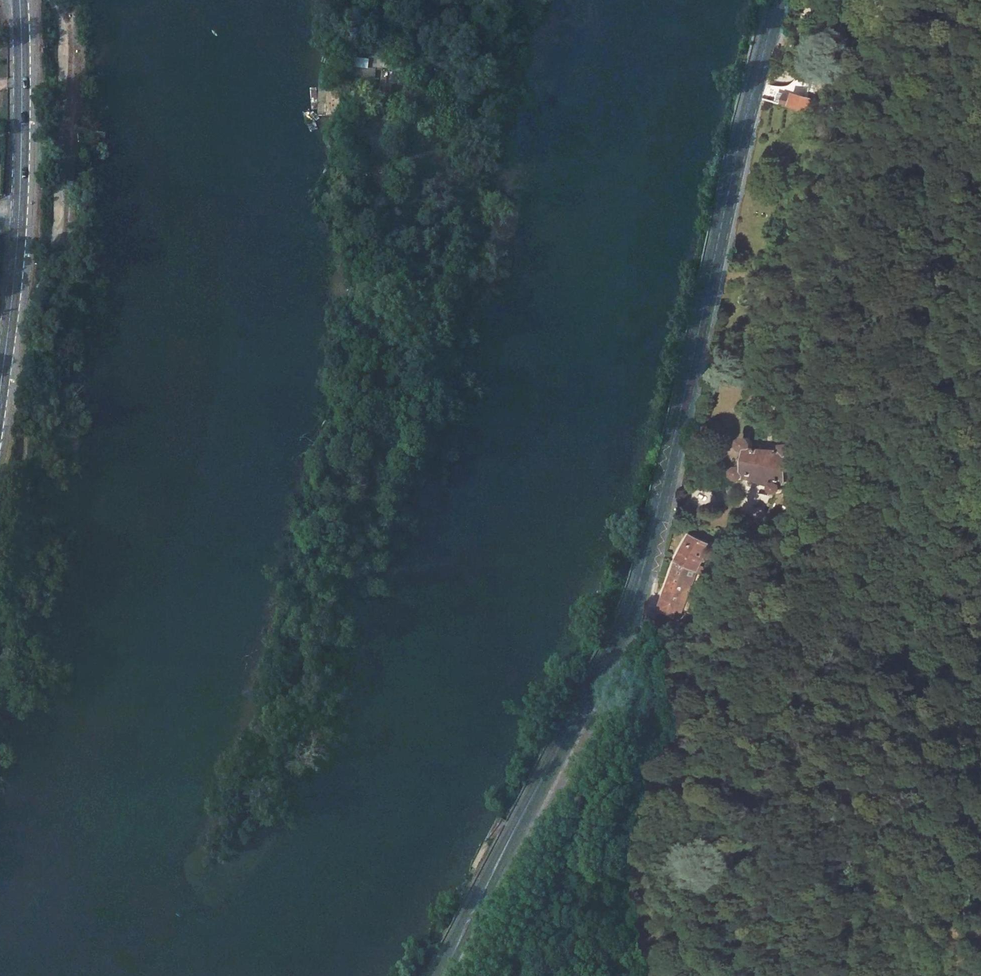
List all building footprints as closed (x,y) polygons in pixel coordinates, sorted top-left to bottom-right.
[(371,64),(371,68),(377,69),(412,74),(413,55),(373,50),(371,64)] [(349,86),(375,88),(377,69),(371,68),(371,64),(369,63),(370,60),(352,58),(349,86)] [(382,72),(378,100),(390,101),(393,72),(382,72)] [(818,103),(819,100),(795,94),(794,97),(786,95),(783,103),(815,111),(818,103)] [(394,124),(386,122),(384,130),(392,131),(394,124)] [(454,123),(450,134),(463,138),(467,126),(454,123)] [(758,397),(753,396),(750,410),(755,411),(758,397)] [(777,448),(753,446),(754,444),(752,441),(750,439),(746,439),(743,440),(742,441),(741,443),(741,446),(742,448),(744,450),(741,467),(738,468),(736,469),(735,471),(735,473),(735,474),(736,476),(737,478),(739,479),(742,480),(745,479),(747,476),(774,485),(775,489),(776,491),(777,492),(779,493),(781,493),(784,492),(786,490),(787,487),(787,485),(787,484),(785,482),(785,477),(788,478),(787,465),(786,452),(789,452),(789,442),(778,442),(777,448)] [(712,546),(692,536),(679,559),(661,610),(680,617),(693,587),(700,590),(709,569),(702,566),(712,546)]
